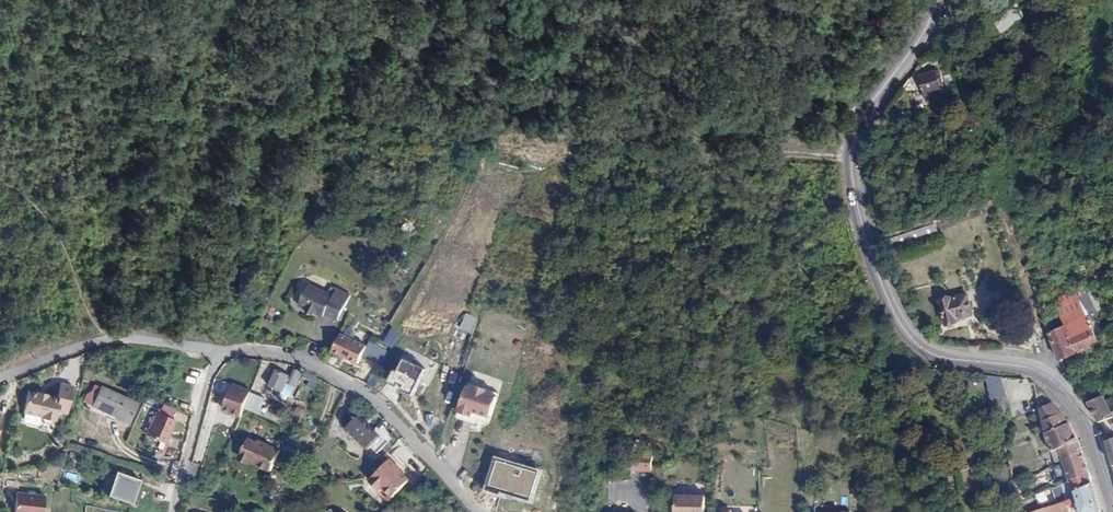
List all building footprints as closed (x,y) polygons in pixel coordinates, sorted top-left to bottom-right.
[(843,26),(826,24),(824,38),(842,40),(843,26)] [(904,38),(910,29),(891,26),(889,37),(904,38)] [(936,72),(919,77),(924,92),(943,86),(939,75),(937,76),(936,72)] [(319,104),(312,102),(305,121),(312,123),(319,104)] [(939,116),(947,113),(945,106),(937,108),(939,116)] [(817,271),(798,272),(798,283),(817,282),(817,271)] [(320,311),(327,315),(328,314),(341,320),(353,295),(339,289),(336,296),(312,284),(301,306),(308,309),(312,316),(319,314),(320,311)] [(1049,334),(1059,361),(1098,343),(1088,320),(1098,316),(1087,291),(1077,295),(1078,297),(1055,307),(1065,327),(1049,334)] [(837,293),(823,294),(824,305),(838,305),(837,293)] [(965,293),(940,300),(947,326),(958,323),(957,318),(971,314),(965,293)] [(1030,347),(1040,343),(1035,326),(1024,330),(1030,347)] [(382,343),(392,348),(400,334),(390,328),(382,343)] [(404,390),(415,394),(421,381),(427,368),(406,358),(400,371),(396,369),(390,382),(399,386),(400,384),(405,386),(404,390)] [(301,372),(293,368),(290,376),(274,369),(267,385),(290,396),(301,372)] [(304,385),(313,390),(319,379),(310,374),(304,385)] [(1001,377),(985,375),(997,417),(1008,414),(1006,408),(1009,407),(1001,377)] [(32,391),(23,389),(18,411),(37,415),(36,417),(39,421),(48,423),(52,421),(53,419),(54,419),(56,411),(66,413),(72,386),(54,382),(52,396),(41,393),(42,391),(33,389),(32,391)] [(1034,382),(1033,382),(1045,434),(1056,463),(1062,460),(1081,452),(1076,435),(1069,423),(1034,382)] [(478,409),(494,414),(501,394),(489,391),(491,386),(480,383),(479,388),(472,385),(464,409),(477,413),(478,409)] [(125,397),(101,386),(92,406),(115,417),(133,426),(142,405),(125,397)] [(249,394),(250,393),(232,386),(222,412),(240,419),(243,412),(249,394)] [(243,412),(257,417),(264,400),(249,394),(243,412)] [(1088,403),(1099,423),(1112,417),(1112,406),(1111,407),(1109,403),(1106,404),(1103,397),(1098,399),(1096,394),(1087,399),(1088,403)] [(1112,406),(1112,401),(1112,402),(1109,394),(1103,397),(1106,404),(1109,403),(1111,407),(1112,406)] [(493,418),(494,414),(478,409),(477,413),(464,409),(462,414),(475,418),(475,419),(477,420),(480,420),(482,418),(483,415),(493,418)] [(146,435),(165,445),(176,421),(157,412),(146,435)] [(359,416),(346,429),(369,450),(381,437),(359,416)] [(256,465),(262,467),(272,445),(255,439),(254,443),(247,440),(240,458),(251,463),(252,460),(257,462),(256,465)] [(166,459),(170,447),(162,444),(158,457),(166,459)] [(272,445),(262,467),(271,471),(280,449),(272,445)] [(69,452),(67,463),(73,465),(76,454),(69,452)] [(1089,473),(1081,452),(1062,460),(1069,482),(1089,473)] [(385,486),(396,496),(414,477),(404,469),(398,464),(400,462),(393,455),(374,476),(375,477),(372,480),(383,489),(385,486)] [(655,461),(634,460),(634,472),(654,473),(655,461)] [(531,500),(541,473),(499,462),(491,489),(531,500)] [(66,472),(64,478),(77,481),(78,475),(66,472)] [(115,472),(106,496),(131,505),(140,480),(115,472)] [(1069,482),(1061,484),(1066,501),(1076,497),(1075,492),(1092,484),(1089,473),(1069,482)] [(1078,503),(1081,511),(1095,511),(1100,510),(1092,484),(1075,492),(1076,497),(1078,503)] [(381,491),(392,501),(396,496),(385,486),(383,489),(381,491)] [(14,511),(43,511),(44,497),(16,494),(14,511)] [(678,511),(706,511),(707,499),(678,497),(678,511)] [(1069,511),(1068,506),(1078,503),(1076,497),(1066,501),(1037,510),(1032,511),(1065,511),(1069,511)] [(1020,503),(1023,511),(1032,511),(1037,510),(1033,499),(1020,503)]
